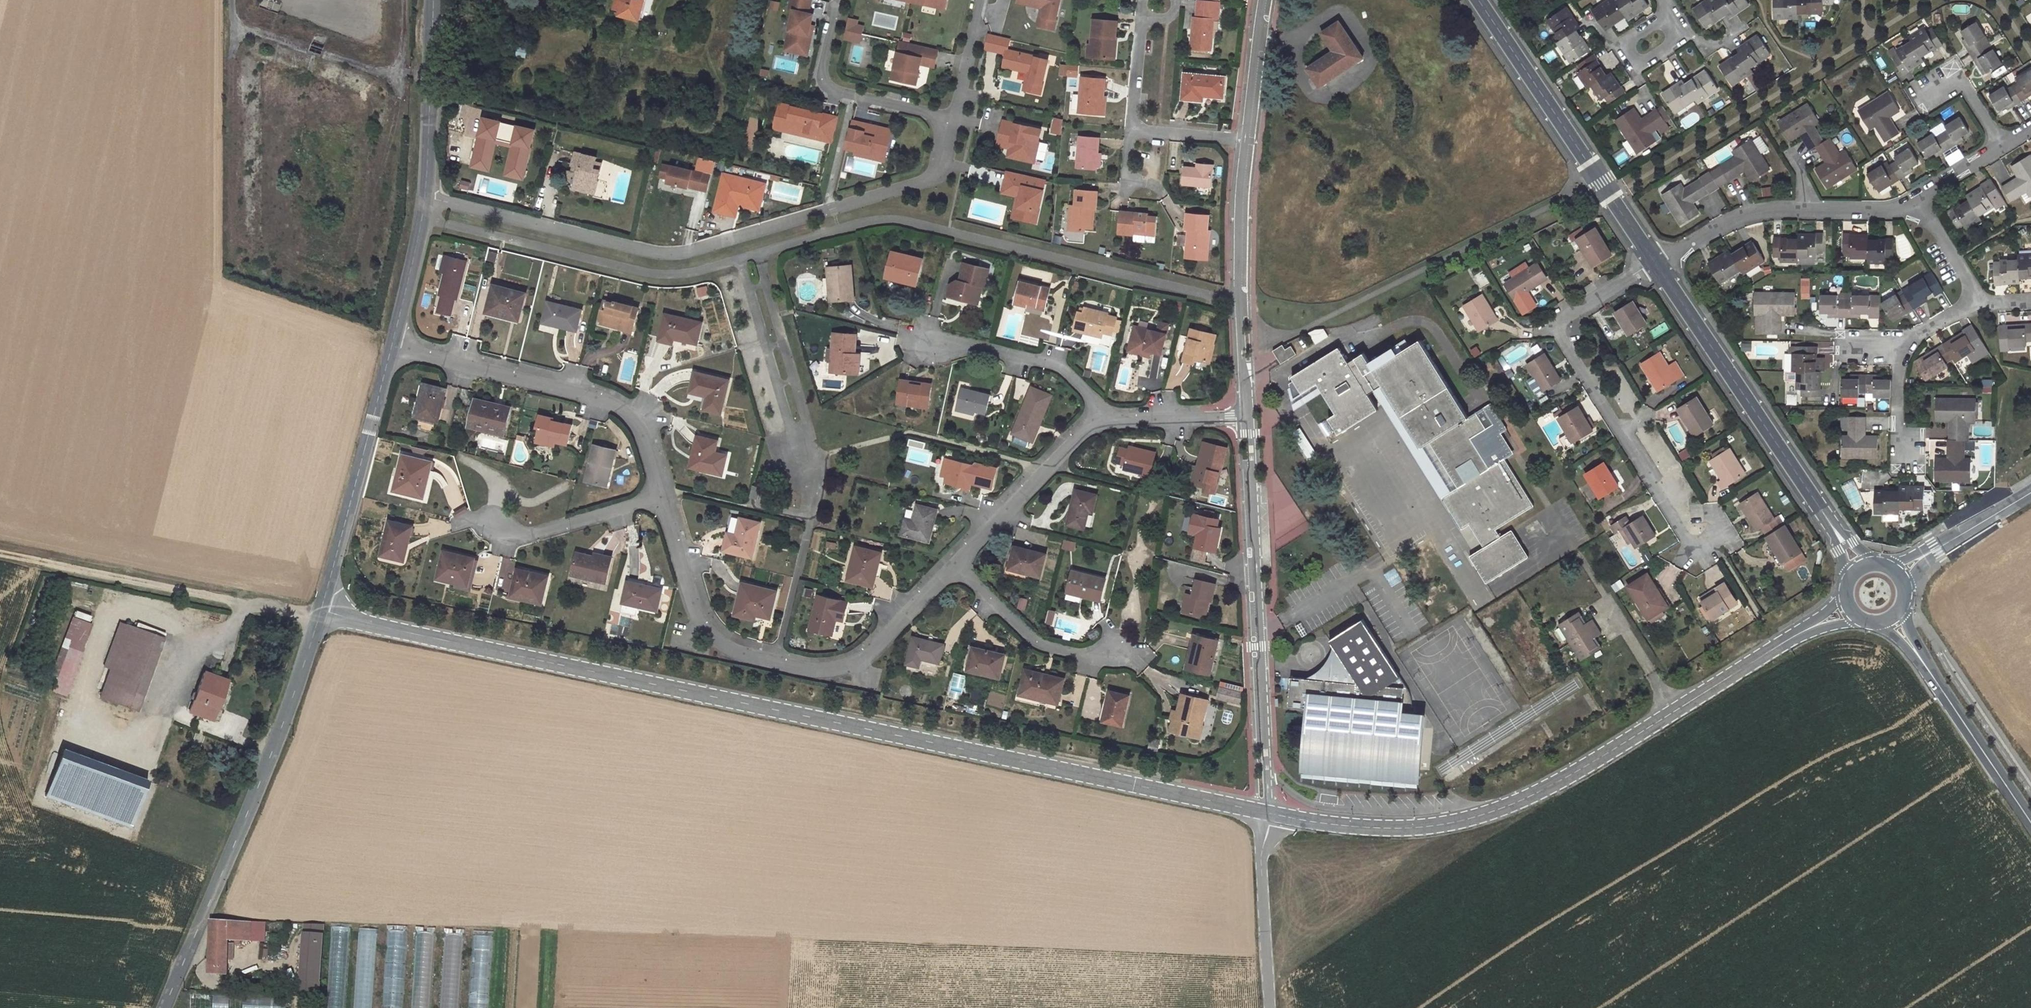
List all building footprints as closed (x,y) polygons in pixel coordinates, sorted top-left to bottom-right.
[(615,8),(620,10),(619,15),(640,20),(646,0),(617,0),(615,8)] [(787,9),(792,10),(784,43),(808,49),(812,34),(808,34),(811,24),(813,14),(808,13),(811,0),(789,0),(787,9)] [(910,0),(945,8),(947,0),(910,0)] [(1017,2),(1042,7),(1038,26),(1041,27),(1047,5),(1026,0),(1017,0),(1017,2)] [(1047,5),(1041,27),(1054,29),(1060,0),(1026,0),(1047,5)] [(1191,48),(1211,50),(1214,20),(1220,21),(1221,2),(1200,0),(1198,0),(1197,17),(1195,17),(1191,48)] [(1593,11),(1604,28),(1625,15),(1616,1),(1615,0),(1610,0),(1593,11)] [(1645,0),(1618,0),(1616,1),(1625,15),(1627,19),(1648,5),(1645,0)] [(1693,10),(1705,28),(1726,14),(1717,0),(1709,0),(1693,10)] [(1746,0),(1717,0),(1726,14),(1728,17),(1749,3),(1746,0)] [(1774,18),(1798,17),(1798,13),(1798,0),(1773,0),(1774,18)] [(1823,0),(1798,0),(1798,13),(1823,13),(1823,0)] [(1565,7),(1548,19),(1562,39),(1575,30),(1579,28),(1565,7)] [(863,25),(858,25),(858,19),(847,18),(845,41),(862,42),(863,25)] [(1114,59),(1118,22),(1094,19),(1091,48),(1094,49),(1094,57),(1114,59)] [(1977,21),(1961,30),(1966,39),(1968,42),(1965,44),(1970,54),(1985,45),(1982,39),(1986,36),(1977,21)] [(1339,22),(1322,33),(1335,51),(1308,69),(1320,87),(1363,58),(1339,22)] [(1943,45),(1932,28),(1926,31),(1925,29),(1910,38),(1912,41),(1921,56),(1936,46),(1937,48),(1943,45)] [(1558,42),(1572,62),(1589,50),(1575,30),(1562,39),(1558,42)] [(1010,40),(989,35),(986,48),(1006,53),(1007,53),(1008,50),(1010,40)] [(1770,54),(1758,36),(1737,49),(1740,53),(1749,67),(1770,54)] [(1892,57),(1903,75),(1909,71),(1907,69),(1923,60),(1921,56),(1912,41),(1896,51),(1898,54),(1892,57)] [(924,58),(926,48),(901,42),(897,57),(901,58),(899,67),(895,67),(892,79),(916,84),(920,63),(922,58),(924,58)] [(808,49),(784,43),(783,49),(807,55),(808,49)] [(1981,62),(1987,73),(2002,63),(1993,48),(1989,51),(1985,45),(1970,54),(1977,64),(1981,62)] [(1888,51),(1892,57),(1898,54),(1896,51),(1894,47),(1888,51)] [(922,58),(920,63),(935,66),(938,51),(926,48),(924,58),(922,58)] [(1025,90),(1028,91),(1033,69),(1008,63),(1011,51),(1008,50),(1007,53),(1006,53),(1003,66),(1029,72),(1025,90)] [(1048,59),(1011,51),(1008,63),(1033,69),(1028,91),(1040,94),(1048,59)] [(1740,53),(1719,66),(1731,85),(1752,71),(1749,67),(1740,53)] [(1577,64),(1581,71),(1578,72),(1588,87),(1592,85),(1606,76),(1595,60),(1597,59),(1593,54),(1577,64)] [(1983,75),(1987,73),(1981,62),(1977,64),(1983,75)] [(1059,64),(1059,76),(1078,77),(1078,65),(1059,64)] [(2030,69),(2016,78),(2018,82),(2012,86),(2022,101),(2030,95),(2030,93),(2029,91),(2030,90),(2030,70),(2030,69)] [(1717,89),(1706,71),(1686,85),(1695,98),(1697,102),(1717,89)] [(1592,85),(1602,99),(1604,97),(1608,103),(1625,92),(1621,86),(1619,88),(1609,73),(1606,76),(1592,85)] [(1225,78),(1184,74),(1182,101),(1206,104),(1206,101),(1222,102),(1225,78)] [(1099,114),(1101,97),(1104,97),(1105,79),(1083,78),(1079,112),(1099,114)] [(1683,81),(1663,95),(1674,112),(1695,98),(1686,85),(1683,81)] [(2004,86),(1989,95),(1998,110),(2007,105),(2010,103),(2012,107),(2022,101),(2012,86),(2006,90),(2004,86)] [(1889,92),(1858,111),(1869,129),(1876,125),(1886,142),(1899,134),(1889,117),(1900,110),(1889,92)] [(1809,103),(1778,122),(1789,140),(1799,133),(1810,150),(1816,146),(1823,142),(1812,125),(1819,121),(1809,103)] [(780,104),(775,124),(778,125),(805,132),(805,135),(830,141),(835,121),(816,116),(817,113),(780,104)] [(1633,108),(1615,120),(1638,153),(1655,141),(1650,133),(1666,122),(1657,110),(1641,120),(1633,108)] [(836,117),(817,113),(816,116),(835,121),(836,117)] [(1062,134),(1063,119),(1056,117),(1053,132),(1062,134)] [(1969,132),(1959,117),(1945,125),(1947,129),(1941,133),(1950,148),(1960,142),(1958,138),(1961,136),(1969,132)] [(866,124),(853,121),(851,131),(863,134),(866,124)] [(1003,121),(1001,132),(1013,135),(1010,148),(1022,150),(1021,156),(1035,159),(1042,129),(1003,121)] [(863,134),(851,131),(847,148),(856,150),(886,157),(892,130),(866,124),(863,134)] [(538,130),(517,125),(514,142),(520,144),(515,164),(529,168),(538,130)] [(805,132),(778,125),(777,129),(805,135),(805,132)] [(1013,135),(1001,132),(998,145),(1010,148),(1013,135)] [(1933,133),(1918,142),(1927,158),(1935,153),(1938,151),(1940,154),(1950,148),(1941,133),(1935,137),(1933,133)] [(1100,137),(1080,136),(1077,166),(1097,168),(1097,167),(1098,153),(1100,137)] [(1815,169),(1827,187),(1857,169),(1847,153),(1846,150),(1840,155),(1829,138),(1823,142),(1816,146),(1826,163),(1815,169)] [(1737,157),(1720,168),(1728,180),(1745,170),(1751,181),(1769,170),(1750,140),(1733,151),(1737,157)] [(520,144),(514,142),(513,146),(516,146),(509,174),(526,179),(529,168),(515,164),(520,144)] [(1022,150),(1010,148),(1008,156),(1034,162),(1035,159),(1021,156),(1022,150)] [(1918,163),(1909,148),(1894,157),(1896,160),(1890,164),(1900,179),(1910,173),(1907,170),(1910,168),(1918,163)] [(856,150),(855,153),(885,160),(886,157),(856,150)] [(597,157),(576,152),(574,164),(578,165),(577,171),(569,169),(567,181),(574,182),(573,188),(591,192),(594,178),(599,179),(603,162),(596,160),(597,157)] [(2013,166),(2020,177),(2003,187),(2011,200),(2028,189),(2030,194),(2030,155),(2013,166)] [(1197,167),(1184,165),(1182,185),(1211,188),(1213,165),(1204,164),(1203,167),(1197,167)] [(1890,164),(1884,168),(1881,165),(1867,173),(1877,189),(1888,182),(1889,186),(1900,179),(1890,164)] [(674,168),(666,166),(663,178),(671,180),(669,186),(690,191),(690,190),(701,193),(705,175),(695,172),(674,167),(674,168)] [(1720,168),(1710,174),(1718,186),(1728,180),(1720,168)] [(1008,172),(1004,189),(1022,193),(1019,207),(1024,208),(1021,219),(1036,223),(1045,181),(1008,172)] [(768,184),(726,174),(716,211),(738,217),(743,199),(751,201),(763,204),(768,184)] [(1710,174),(1700,179),(1708,192),(1718,186),(1710,174)] [(705,175),(701,193),(708,195),(713,177),(705,175)] [(1991,178),(1981,184),(1983,187),(1968,197),(1970,200),(1979,215),(1994,205),(1996,208),(2006,202),(1991,178)] [(1680,183),(1662,194),(1681,224),(1698,214),(1691,202),(1708,192),(1700,179),(1684,190),(1680,183)] [(1888,182),(1877,189),(1879,192),(1889,186),(1888,182)] [(1022,193),(1004,189),(1003,192),(1018,196),(1013,217),(1021,219),(1024,208),(1019,207),(1022,193)] [(1098,191),(1077,189),(1075,205),(1074,205),(1071,230),(1085,231),(1086,228),(1094,228),(1096,208),(1097,208),(1098,191)] [(1954,207),(1948,211),(1959,228),(1965,225),(1966,228),(1981,218),(1979,215),(1970,200),(1955,209),(1954,207)] [(763,204),(751,201),(749,207),(762,210),(763,204)] [(1148,214),(1121,211),(1119,234),(1128,235),(1128,242),(1140,243),(1141,234),(1156,236),(1157,217),(1148,216),(1148,214)] [(1209,216),(1187,213),(1185,229),(1189,229),(1193,230),(1192,247),(1188,247),(1186,258),(1208,260),(1211,231),(1207,231),(1209,216)] [(1595,228),(1577,239),(1593,266),(1612,255),(1595,228)] [(1799,239),(1799,261),(1816,261),(1816,253),(1823,253),(1823,233),(1816,233),(1816,235),(1799,235),(1799,239)] [(1851,233),(1843,233),(1843,253),(1850,253),(1850,257),(1868,257),(1868,241),(1868,236),(1850,236),(1851,233)] [(1781,237),(1774,237),(1774,257),(1781,257),(1781,261),(1799,261),(1799,239),(1781,239),(1781,237)] [(1892,264),(1893,238),(1886,238),(1886,242),(1868,241),(1868,257),(1868,261),(1886,262),(1886,264),(1892,264)] [(477,249),(455,242),(445,278),(449,280),(447,287),(463,292),(465,284),(467,285),(477,249)] [(1764,260),(1753,242),(1732,255),(1741,268),(1744,272),(1764,260)] [(923,259),(893,251),(887,276),(905,280),(905,282),(916,285),(923,259)] [(1730,251),(1709,265),(1720,282),(1741,268),(1732,255),(1730,251)] [(2019,255),(2019,260),(2020,276),(2030,276),(2030,255),(2019,255)] [(1994,264),(1995,284),(2002,284),(2002,281),(2020,281),(2020,276),(2019,260),(2001,261),(2001,264),(1994,264)] [(990,269),(965,263),(961,281),(958,280),(951,285),(948,297),(978,305),(982,287),(985,288),(990,269)] [(1538,264),(1506,284),(1515,298),(1547,279),(1538,264)] [(851,265),(827,267),(828,277),(833,277),(833,285),(831,285),(833,300),(854,298),(851,265)] [(1944,290),(1932,271),(1908,286),(1911,290),(1905,293),(1914,308),(1924,302),(1922,299),(1925,297),(1933,293),(1936,296),(1944,290)] [(1050,288),(1021,281),(1015,304),(1026,306),(1027,303),(1045,308),(1050,288)] [(527,293),(494,284),(486,313),(519,322),(527,293)] [(1796,294),(1755,293),(1755,314),(1757,314),(1756,333),(1780,334),(1781,314),(1795,314),(1796,294)] [(1897,294),(1881,302),(1891,318),(1899,313),(1902,311),(1905,314),(1914,308),(1905,293),(1899,297),(1897,294)] [(1839,295),(1821,294),(1821,313),(1830,313),(1834,313),(1834,316),(1846,316),(1846,299),(1838,299),(1839,295)] [(1484,295),(1465,306),(1479,331),(1498,320),(1484,295)] [(1880,295),(1870,295),(1853,295),(1853,300),(1846,299),(1846,316),(1857,317),(1857,313),(1861,313),(1870,314),(1870,318),(1880,318),(1880,295)] [(615,304),(604,301),(602,309),(607,310),(604,321),(625,327),(625,330),(632,332),(639,308),(615,302),(615,304)] [(582,311),(547,302),(542,322),(576,331),(582,311)] [(1633,302),(1615,313),(1621,324),(1623,322),(1630,334),(1647,324),(1633,302)] [(1079,312),(1079,311),(1075,329),(1086,332),(1086,330),(1103,334),(1104,332),(1113,334),(1117,318),(1107,316),(1107,314),(1084,308),(1084,309),(1080,308),(1079,312)] [(607,310),(602,309),(599,323),(625,330),(625,327),(604,321),(607,310)] [(701,322),(665,314),(659,340),(672,343),(673,336),(678,337),(678,339),(697,343),(701,322)] [(1169,324),(1160,322),(1158,332),(1150,330),(1149,335),(1134,331),(1130,348),(1145,352),(1146,349),(1162,353),(1169,324)] [(1999,325),(2000,351),(2010,351),(2010,346),(2028,345),(2027,341),(2030,341),(2030,323),(1999,325)] [(1973,326),(1964,331),(1967,334),(1960,339),(1958,336),(1944,344),(1953,359),(1959,355),(1961,358),(1984,344),(1973,326)] [(1216,335),(1192,329),(1189,339),(1191,340),(1189,346),(1187,345),(1183,360),(1193,362),(1194,358),(1206,361),(1211,344),(1213,344),(1216,335)] [(856,334),(834,333),(832,352),(837,352),(835,372),(858,374),(860,354),(855,354),(856,334)] [(1501,537),(1497,530),(1535,506),(1505,459),(1490,469),(1471,439),(1493,424),(1484,408),(1469,418),(1421,340),(1374,369),(1364,353),(1349,363),(1340,347),(1293,377),(1298,384),(1303,393),(1318,384),(1323,390),(1337,414),(1330,418),(1340,434),(1379,409),(1370,395),(1375,392),(1384,386),(1423,447),(1431,442),(1459,488),(1443,498),(1463,529),(1470,524),(1484,548),(1471,556),(1488,583),(1529,557),(1513,530),(1501,537)] [(1215,345),(1213,344),(1211,344),(1206,361),(1210,362),(1215,345)] [(1924,359),(1916,364),(1926,379),(1949,366),(1947,362),(1953,359),(1944,344),(1934,351),(1937,354),(1925,361),(1924,359)] [(1283,345),(1274,351),(1282,363),(1297,354),(1292,346),(1286,350),(1283,345)] [(1818,346),(1790,346),(1790,353),(1786,353),(1786,370),(1798,370),(1815,371),(1815,353),(1818,353),(1818,346)] [(1923,358),(1924,359),(1925,361),(1937,354),(1934,351),(1923,358)] [(1660,352),(1641,364),(1658,392),(1683,376),(1676,362),(1669,366),(1660,352)] [(1815,353),(1815,371),(1819,371),(1826,371),(1826,353),(1818,353),(1815,353)] [(1545,354),(1527,365),(1543,391),(1561,381),(1545,354)] [(1802,389),(1802,396),(1822,396),(1822,390),(1819,390),(1819,371),(1815,371),(1798,370),(1798,389),(1802,389)] [(729,381),(694,372),(690,392),(708,396),(711,397),(708,410),(721,413),(729,381)] [(1842,379),(1842,396),(1859,397),(1859,393),(1866,393),(1867,375),(1856,375),(1856,379),(1852,379),(1842,379)] [(1866,393),(1874,393),(1873,397),(1891,397),(1892,379),(1882,379),(1879,379),(1879,375),(1867,375),(1866,393)] [(932,385),(900,380),(898,400),(918,403),(917,405),(929,407),(932,385)] [(416,413),(438,418),(445,388),(424,382),(416,413)] [(1303,393),(1298,384),(1293,387),(1308,410),(1320,402),(1315,395),(1323,390),(1318,384),(1303,393)] [(1423,447),(1384,386),(1375,392),(1413,453),(1423,447)] [(1052,395),(1031,387),(1012,433),(1033,442),(1052,395)] [(990,395),(962,388),(957,409),(975,414),(975,410),(986,413),(990,395)] [(1697,397),(1679,408),(1687,420),(1685,421),(1694,437),(1714,425),(1697,397)] [(511,408),(476,399),(470,423),(487,427),(486,431),(504,435),(511,408)] [(1976,399),(1936,399),(1936,420),(1951,420),(1950,439),(1964,440),(1965,440),(1965,420),(1976,420),(1976,399)] [(1491,404),(1484,408),(1493,424),(1471,439),(1490,469),(1505,459),(1513,455),(1501,435),(1508,431),(1491,404)] [(1578,406),(1558,418),(1573,443),(1593,431),(1578,406)] [(437,423),(438,418),(416,413),(415,418),(437,423)] [(552,418),(540,415),(537,428),(540,428),(537,438),(550,441),(567,445),(572,425),(554,421),(552,418)] [(1865,416),(1850,416),(1850,436),(1843,436),(1842,457),(1878,457),(1878,436),(1865,436),(1865,416)] [(718,442),(698,437),(694,452),(697,453),(694,467),(710,472),(718,442)] [(550,441),(537,438),(536,443),(548,446),(550,441)] [(1949,459),(1935,459),(1935,480),(1971,481),(1971,459),(1964,459),(1964,440),(1950,439),(1949,439),(1949,459)] [(427,470),(434,471),(438,447),(408,441),(401,473),(413,476),(412,480),(425,483),(427,470)] [(605,485),(610,465),(614,466),(619,448),(597,442),(587,481),(605,485)] [(1431,442),(1423,447),(1413,453),(1441,499),(1443,498),(1459,488),(1431,442)] [(1133,451),(1121,448),(1118,463),(1126,465),(1125,468),(1141,471),(1141,474),(1140,475),(1149,477),(1155,453),(1133,448),(1133,451)] [(1689,448),(1680,454),(1684,460),(1693,455),(1689,448)] [(1730,449),(1711,461),(1723,479),(1718,482),(1722,489),(1745,475),(1730,449)] [(947,478),(952,460),(945,458),(941,476),(947,478)] [(1223,464),(1200,458),(1198,466),(1199,466),(1195,484),(1207,487),(1206,490),(1215,493),(1217,484),(1216,484),(1218,473),(1220,474),(1223,464)] [(976,465),(952,460),(947,478),(946,483),(970,489),(976,465)] [(1605,463),(1586,474),(1600,498),(1619,486),(1605,463)] [(609,486),(614,466),(610,465),(605,485),(609,486)] [(1199,466),(1198,466),(1196,465),(1191,483),(1195,484),(1199,466)] [(432,484),(434,471),(427,470),(425,483),(432,484)] [(757,499),(760,488),(754,486),(751,497),(757,499)] [(1923,508),(1924,488),(1899,487),(1899,492),(1899,507),(1923,508)] [(1096,495),(1076,490),(1068,525),(1085,529),(1089,512),(1092,512),(1096,495)] [(1899,492),(1875,491),(1875,512),(1899,512),(1899,507),(1899,492)] [(1758,494),(1741,505),(1757,530),(1762,527),(1768,536),(1785,526),(1779,516),(1774,519),(1758,494)] [(937,509),(917,505),(914,520),(910,536),(930,541),(937,509)] [(422,513),(400,509),(393,542),(412,546),(415,530),(418,531),(422,513)] [(1218,520),(1198,515),(1194,532),(1202,534),(1202,537),(1199,536),(1197,546),(1216,550),(1221,529),(1216,528),(1218,520)] [(1627,518),(1612,527),(1616,534),(1625,528),(1636,546),(1656,535),(1644,517),(1631,525),(1627,518)] [(760,523),(741,518),(737,535),(735,540),(727,538),(724,549),(752,556),(760,523)] [(900,534),(910,536),(914,520),(904,518),(900,534)] [(1766,537),(1782,563),(1783,563),(1801,553),(1802,552),(1785,525),(1785,526),(1768,536),(1766,537)] [(881,553),(856,546),(847,579),(877,587),(883,562),(879,561),(881,553)] [(1046,554),(1014,546),(1008,569),(1040,577),(1046,554)] [(472,570),(475,559),(445,551),(440,578),(464,584),(469,569),(472,570)] [(573,573),(607,582),(611,564),(595,560),(597,556),(579,552),(573,573)] [(613,557),(597,553),(597,556),(595,560),(611,564),(613,557)] [(1804,560),(1801,553),(1783,563),(1787,570),(1804,560)] [(1186,578),(1186,564),(1169,565),(1170,579),(1186,578)] [(1716,579),(1719,584),(1727,579),(1717,564),(1703,573),(1710,583),(1716,579)] [(548,577),(517,569),(515,580),(518,581),(514,597),(541,603),(548,577)] [(1105,580),(1073,571),(1068,591),(1083,594),(1083,596),(1100,600),(1105,580)] [(1648,573),(1628,586),(1648,619),(1649,619),(1662,611),(1671,605),(1661,589),(1659,590),(1648,573)] [(1194,596),(1190,595),(1186,612),(1206,617),(1210,600),(1212,600),(1216,585),(1198,580),(1194,596)] [(662,589),(627,581),(622,603),(658,611),(662,589)] [(777,592),(743,583),(735,615),(746,617),(748,609),(754,611),(753,614),(757,615),(771,618),(777,592)] [(1703,601),(1704,603),(1700,606),(1708,619),(1712,616),(1713,618),(1729,608),(1725,603),(1734,597),(1726,583),(1717,589),(1718,592),(1703,601)] [(1701,598),(1703,601),(1718,592),(1717,589),(1701,598)] [(848,603),(819,595),(810,628),(833,635),(837,619),(843,621),(848,603)] [(1725,603),(1729,608),(1738,603),(1734,597),(1725,603)] [(748,609),(746,617),(755,620),(757,615),(753,614),(754,611),(748,609)] [(75,611),(73,616),(88,622),(90,617),(75,611)] [(1662,611),(1649,619),(1652,624),(1665,615),(1662,611)] [(1579,612),(1560,624),(1582,660),(1601,648),(1595,637),(1602,633),(1593,619),(1586,623),(1579,612)] [(80,650),(90,623),(72,616),(52,672),(59,675),(69,646),(80,650)] [(120,640),(126,624),(112,619),(109,630),(116,632),(114,638),(120,640)] [(1308,707),(1302,770),(1418,783),(1425,718),(1402,716),(1403,707),(1412,708),(1413,700),(1412,695),(1364,619),(1331,640),(1342,658),(1310,679),(1293,677),(1289,705),(1308,707)] [(142,693),(163,637),(126,624),(120,640),(110,669),(106,681),(142,693)] [(1195,634),(1190,654),(1194,655),(1199,636),(1195,634)] [(1219,641),(1199,636),(1194,655),(1190,654),(1186,669),(1211,675),(1219,641)] [(110,669),(120,640),(114,638),(104,667),(110,669)] [(944,645),(914,638),(907,664),(919,667),(921,659),(939,663),(944,645)] [(65,693),(80,650),(69,646),(59,675),(54,689),(65,693)] [(986,653),(972,650),(968,670),(1001,677),(1005,655),(986,651),(986,653)] [(215,715),(228,679),(202,670),(193,696),(191,702),(186,713),(197,717),(200,710),(215,715)] [(1064,679),(1025,670),(1020,690),(1041,695),(1040,700),(1058,704),(1064,679)] [(137,708),(142,693),(106,681),(101,696),(137,708)] [(1240,705),(1245,687),(1220,681),(1216,700),(1240,705)] [(1041,695),(1020,690),(1019,695),(1040,700),(1041,695)] [(1130,695),(1110,691),(1102,722),(1123,726),(1130,695)] [(1203,699),(1182,694),(1178,712),(1181,713),(1179,720),(1175,719),(1171,731),(1200,738),(1203,725),(1197,724),(1203,699)] [(212,723),(215,715),(200,710),(197,717),(212,723)] [(149,780),(63,748),(45,797),(132,829),(149,781),(149,780)] [(249,942),(249,923),(211,922),(211,927),(210,969),(226,970),(226,942),(249,942)] [(261,923),(249,923),(249,942),(261,943),(261,933),(261,923)] [(286,924),(276,924),(275,933),(285,933),(286,924)] [(320,995),(324,927),(303,926),(299,994),(320,995)] [(405,927),(386,926),(383,1007),(402,1007),(405,927)] [(349,928),(332,927),(329,1007),(346,1007),(349,928)] [(433,928),(414,928),(411,1007),(430,1007),(433,928)] [(375,929),(357,929),(355,1007),(373,1007),(375,929)] [(463,934),(445,933),(441,1007),(459,1007),(463,934)] [(470,936),(468,1007),(488,1007),(490,936),(470,936)] [(192,1007),(275,1007),(275,996),(192,995),(192,1007)]
